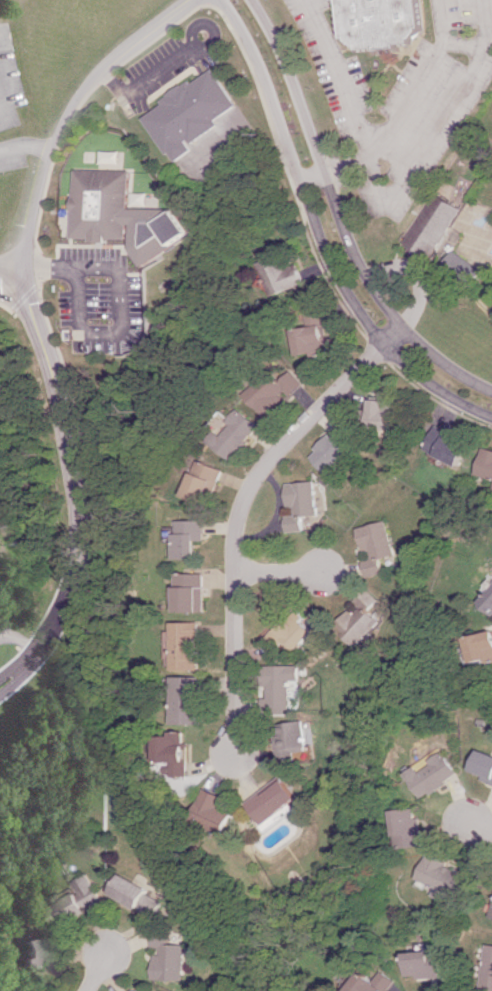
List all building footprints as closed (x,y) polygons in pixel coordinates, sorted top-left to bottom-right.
[(347,37),(342,0),(422,0),(426,26),(422,27),(422,29),(416,37),(414,38),(415,41),(402,43),(402,46),(381,49),(381,46),(362,48),(361,44),(359,45),(351,39),(351,37),(347,37)] [(150,118),(169,103),(167,100),(173,95),(172,93),(185,84),(186,85),(194,79),(196,82),(215,67),(243,104),(222,119),(226,123),(200,143),(196,138),(194,140),(200,149),(185,160),(179,151),(176,153),(150,118)] [(81,169),(135,170),(135,208),(179,208),(179,210),(195,232),(149,264),(138,248),(138,223),(134,223),(134,238),(115,238),(115,241),(99,241),(99,237),(80,237),(80,210),(79,210),(79,196),(80,196),(81,169)] [(461,208),(435,192),(404,243),(430,258),(461,208)] [(443,270),(474,284),(482,266),(451,251),(443,270)] [(276,295),(308,283),(300,264),(289,268),(283,254),(263,262),(276,295)] [(299,355),(330,350),(323,309),(307,312),(309,326),(294,328),(299,355)] [(301,382),(281,361),(245,396),(265,417),(301,382)] [(399,429),(400,398),(374,398),(373,428),(399,429)] [(222,434),(217,430),(208,442),(233,459),(258,423),(239,409),(222,434)] [(359,444),(341,425),(310,455),(332,478),(340,469),(337,465),(359,444)] [(488,447),(480,474),(491,477),(491,448),(488,447)] [(188,495),(212,504),(225,468),(200,460),(188,495)] [(287,532),(304,530),(303,516),(318,515),(315,480),(285,483),(287,504),(294,503),(295,514),(286,515),(287,532)] [(207,540),(206,519),(180,520),(180,526),(167,526),(167,539),(176,538),(176,559),(200,558),(199,540),(207,540)] [(358,528),(364,551),(370,549),(373,557),(365,560),(369,576),(386,572),(382,558),(396,555),(388,520),(358,528)] [(206,573),(178,573),(179,612),(207,611),(206,573)] [(357,645),(382,622),(361,599),(336,623),(357,645)] [(264,642),(277,654),(285,644),(295,654),(317,630),(294,609),(264,642)] [(202,622),(173,621),(173,631),(167,630),(167,648),(174,648),(173,669),(201,669),(202,622)] [(474,664),(491,661),(491,632),(469,636),(474,664)] [(291,713),(292,679),(301,679),(301,665),(264,665),(264,685),(269,685),(269,713),(291,713)] [(174,724),(202,723),(201,676),(173,676),(174,724)] [(285,730),(301,734),(304,724),(288,720),(285,730)] [(486,774),(483,780),(491,783),(491,753),(481,749),(474,770),(486,774)] [(462,774),(447,753),(411,777),(426,799),(462,774)] [(292,804),(301,798),(285,775),(247,802),(268,830),(296,809),(292,804)] [(228,795),(206,788),(196,821),(230,832),(237,812),(224,808),(228,795)] [(397,810),(402,848),(428,845),(424,817),(420,817),(419,807),(397,810)] [(420,879),(439,887),(436,895),(459,904),(473,871),(430,853),(420,879)] [(146,894),(149,889),(120,873),(109,894),(151,916),(159,900),(146,894)] [(100,902),(90,877),(44,896),(55,921),(100,902)] [(21,939),(27,971),(50,967),(44,935),(21,939)] [(153,955),(152,979),(183,980),(184,944),(168,944),(168,938),(151,937),(151,946),(160,946),(159,955),(153,955)] [(407,952),(408,978),(447,976),(446,950),(407,952)] [(349,990),(388,990),(397,979),(385,970),(377,980),(364,971),(349,990)]
